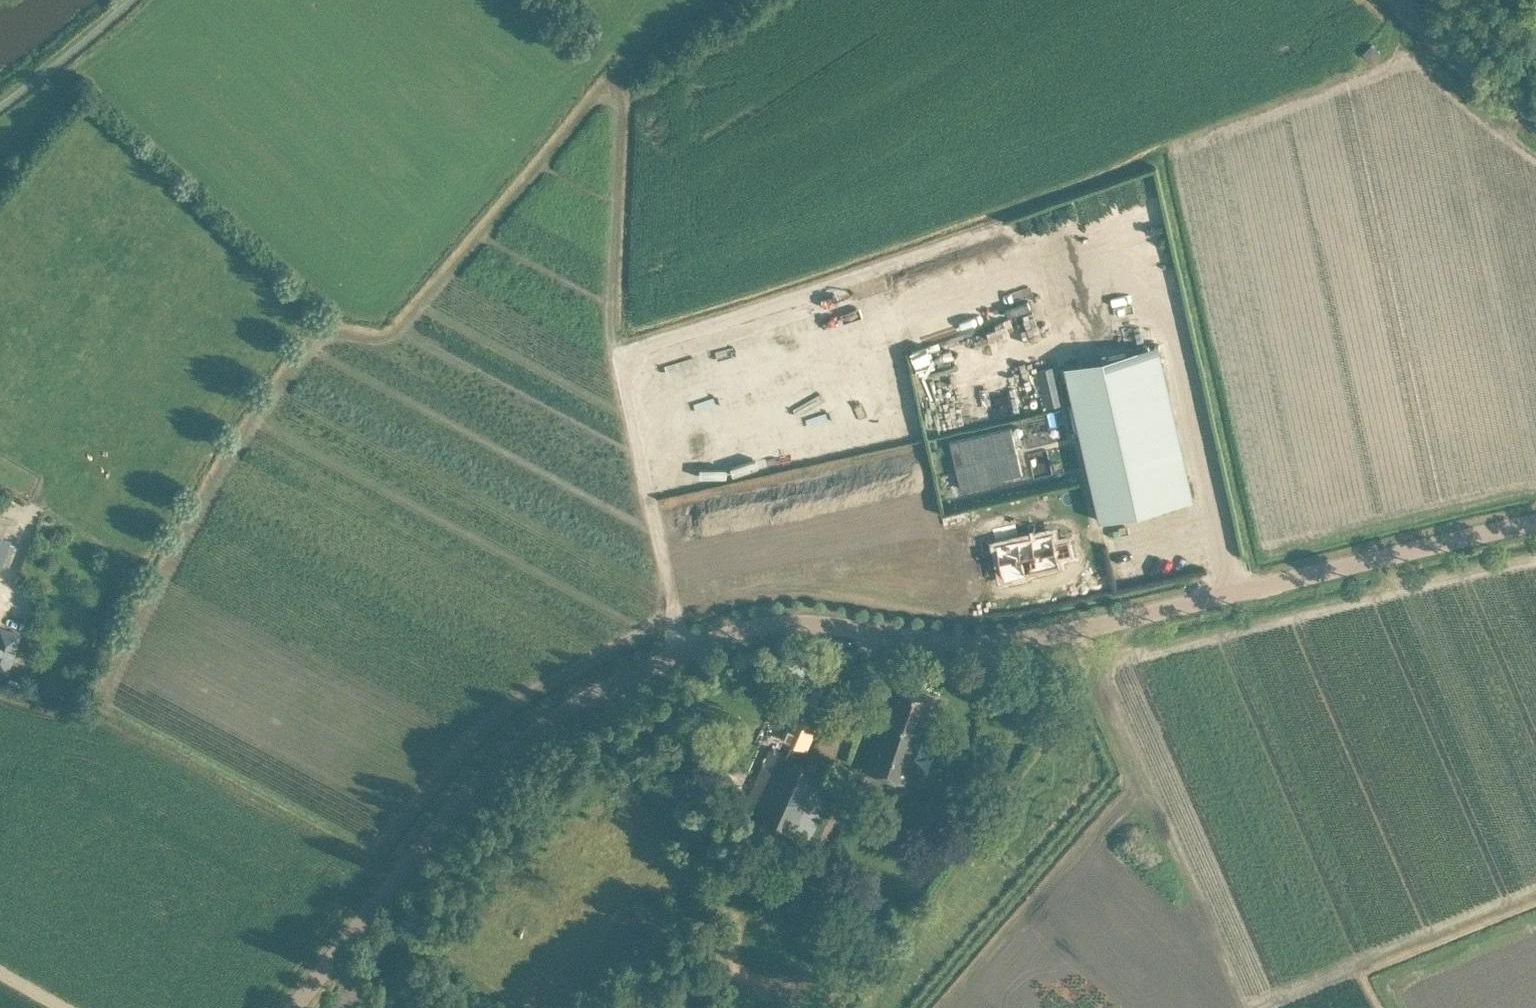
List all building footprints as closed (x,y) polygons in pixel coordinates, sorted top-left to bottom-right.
[(1364,51),(1373,59),(1381,51),(1372,43),(1364,51)] [(1101,519),(1195,498),(1160,344),(1066,365),(1101,519)] [(1012,426),(950,440),(961,487),(1023,473),(1012,426)] [(1065,528),(1007,540),(1015,576),(1038,571),(1038,568),(1072,561),(1070,553),(1082,551),(1079,536),(1067,538),(1065,528)] [(10,541),(10,539),(0,535),(0,569),(1,565),(6,567),(15,543),(10,541)] [(7,671),(13,653),(0,648),(0,669),(7,671)] [(803,690),(783,737),(809,748),(829,702),(816,696),(819,688),(821,689),(827,675),(785,657),(783,659),(788,664),(785,671),(810,683),(806,692),(803,690)] [(886,716),(867,768),(906,781),(924,730),(922,729),(934,696),(900,684),(888,717),(886,716)] [(744,803),(742,808),(812,838),(838,778),(769,747),(757,774),(744,803)]
